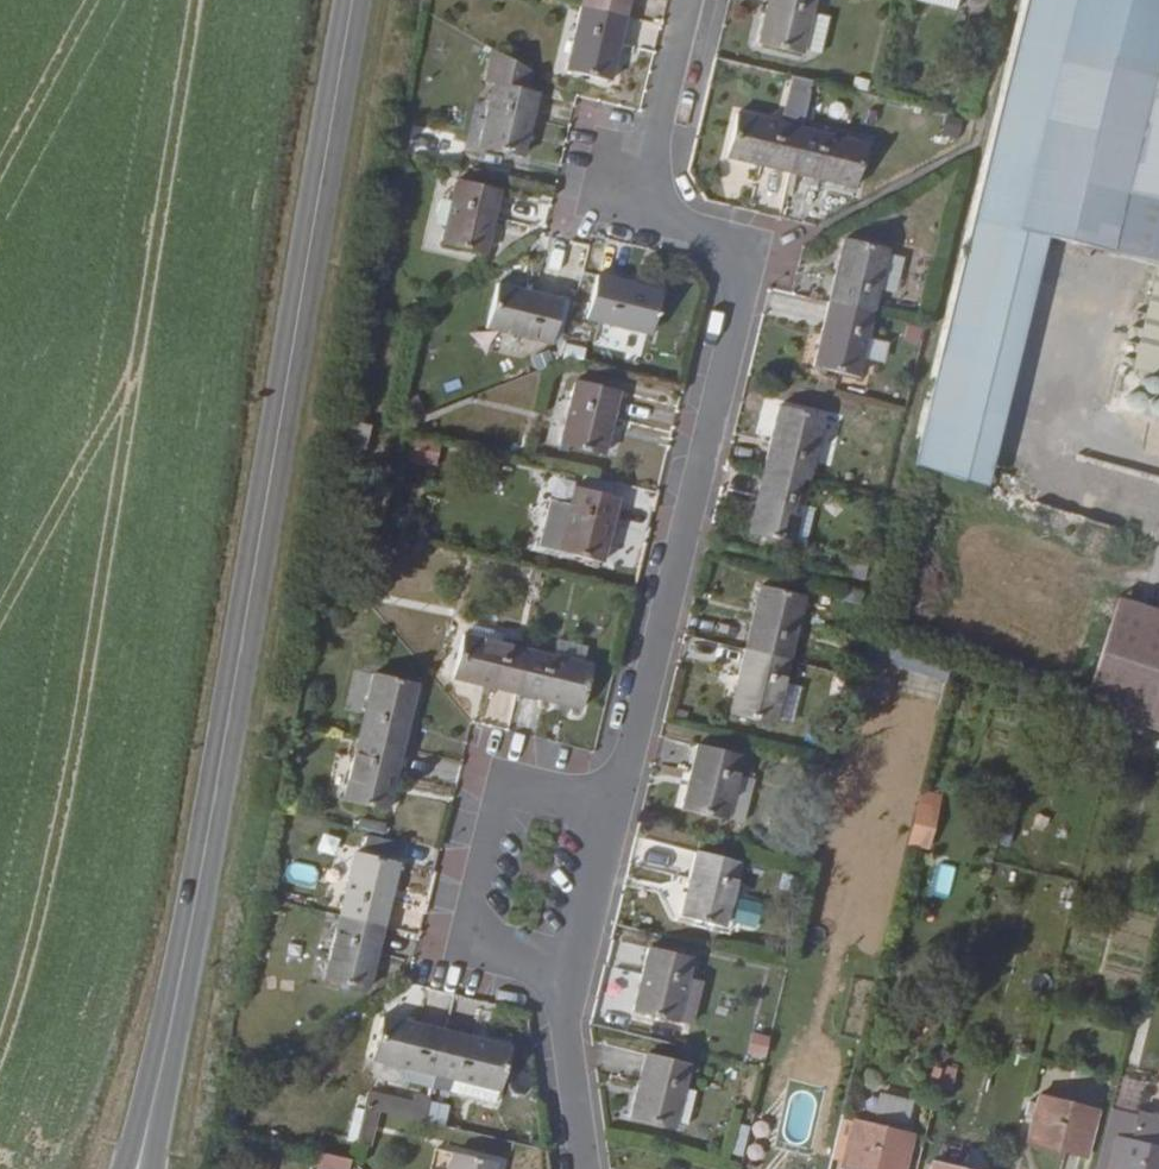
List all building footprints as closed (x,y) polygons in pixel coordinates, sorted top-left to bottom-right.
[(631,11),(634,0),(591,0),(591,1),(631,11)] [(763,37),(806,47),(817,4),(818,0),(773,0),(763,37)] [(1017,59),(966,276),(1006,286),(1013,261),(1099,282),(1119,203),(1158,214),(1158,0),(1033,0),(1017,59)] [(615,76),(631,11),(591,1),(576,66),(615,76)] [(837,9),(817,4),(806,47),(826,51),(837,9)] [(539,64),(506,45),(498,80),(504,82),(488,142),(530,152),(545,93),(531,88),(539,64)] [(787,75),(777,114),(800,120),(810,81),(787,75)] [(734,153),(797,169),(808,125),(744,109),(734,153)] [(871,140),(808,125),(797,169),(860,185),(871,140)] [(508,186),(464,175),(447,241),(490,252),(508,186)] [(842,233),(826,297),(870,307),(885,245),(842,233)] [(1133,275),(1126,304),(1152,310),(1136,376),(1126,418),(1158,427),(1158,281),(1133,275)] [(665,292),(602,277),(592,317),(654,334),(665,292)] [(562,299),(499,283),(489,324),(551,341),(562,299)] [(888,304),(912,312),(917,295),(894,287),(888,304)] [(870,307),(826,297),(811,359),(854,370),(870,307)] [(1126,304),(1095,297),(1079,362),(1136,376),(1152,310),(1126,304)] [(581,358),(582,334),(564,333),(563,357),(581,358)] [(622,385),(578,374),(563,438),(606,449),(622,385)] [(762,469),(808,481),(822,421),(777,409),(762,469)] [(375,421),(355,414),(349,437),(370,442),(375,421)] [(401,462),(431,469),(437,444),(407,437),(401,462)] [(792,543),(808,481),(762,469),(746,532),(792,543)] [(617,499),(576,489),(559,551),(601,562),(617,499)] [(865,546),(851,542),(843,574),(866,580),(870,560),(862,558),(865,546)] [(543,572),(533,570),(530,583),(539,586),(543,572)] [(757,588),(742,649),(787,660),(802,598),(757,588)] [(1141,722),(1158,665),(1158,614),(1117,601),(1086,705),(1124,717),(1141,722)] [(504,633),(475,625),(472,636),(501,643),(504,633)] [(455,681),(519,697),(530,651),(501,643),(472,636),(466,634),(455,681)] [(958,664),(871,636),(866,652),(955,679),(958,664)] [(593,650),(562,642),(558,658),(589,666),(593,650)] [(781,684),(787,660),(742,649),(727,710),(772,721),(774,716),(781,684)] [(530,651),(519,697),(578,711),(589,666),(558,658),(530,651)] [(1141,722),(1158,728),(1158,665),(1141,722)] [(359,733),(403,744),(419,682),(375,671),(359,733)] [(800,688),(781,684),(774,716),(791,720),(800,688)] [(387,809),(403,744),(359,733),(342,799),(387,809)] [(737,762),(694,751),(679,814),(721,825),(721,822),(732,780),(737,762)] [(750,785),(732,780),(721,822),(739,826),(750,785)] [(911,791),(905,846),(929,848),(934,793),(911,791)] [(381,823),(358,818),(355,826),(378,832),(381,823)] [(348,851),(334,912),(378,923),(393,862),(348,851)] [(732,865),(693,855),(677,920),(718,930),(732,865)] [(934,863),(929,897),(946,899),(951,865),(934,863)] [(378,923),(334,912),(329,933),(319,975),(362,987),(378,923)] [(329,933),(316,930),(307,972),(319,975),(329,933)] [(689,958),(648,947),(631,1010),(674,1020),(689,958)] [(368,1053),(430,1069),(441,1030),(379,1012),(368,1053)] [(441,1030),(430,1069),(448,1074),(492,1085),(503,1047),(441,1030)] [(747,1033),(742,1054),(760,1058),(764,1036),(747,1033)] [(687,1067),(647,1056),(630,1120),(670,1130),(687,1067)] [(492,1085),(448,1074),(445,1086),(489,1098),(492,1085)] [(901,1124),(908,1100),(875,1092),(869,1116),(901,1124)] [(1086,1106),(1036,1092),(1024,1135),(1074,1148),(1086,1106)] [(375,1105),(360,1102),(350,1137),(365,1142),(375,1105)] [(850,1117),(838,1161),(868,1168),(895,1168),(904,1133),(850,1117)] [(1110,1135),(1101,1168),(1158,1168),(1158,1148),(1110,1135)] [(306,1167),(313,1168),(344,1168),(346,1162),(309,1153),(306,1167)] [(450,1157),(447,1168),(493,1168),(450,1157)] [(926,1161),(924,1168),(958,1168),(926,1161)]
